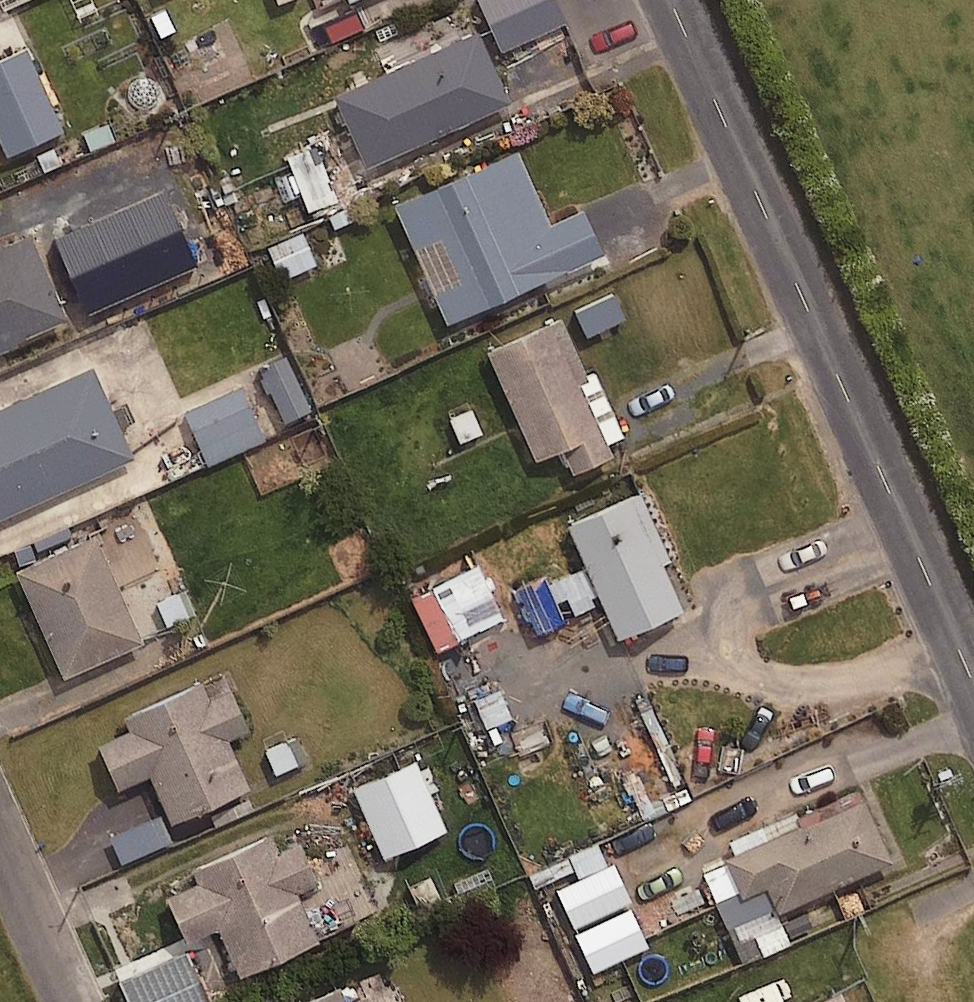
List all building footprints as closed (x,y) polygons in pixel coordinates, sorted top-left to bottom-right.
[(554,0),(479,0),(500,48),(563,21),(554,0)] [(410,159),(523,108),(481,15),(341,78),(359,118),(380,109),(399,151),(406,149),(410,159)] [(1,154),(57,130),(23,48),(0,57),(0,151),(1,154)] [(334,199),(313,145),(286,156),(306,210),(334,199)] [(545,222),(513,149),(392,202),(443,319),(597,252),(578,208),(545,222)] [(26,230),(0,241),(0,344),(63,318),(26,230)] [(315,261),(300,230),(266,247),(281,278),(315,261)] [(184,290),(175,266),(156,273),(151,260),(110,275),(115,289),(87,300),(96,323),(184,290)] [(601,297),(578,307),(595,347),(618,338),(601,297)] [(605,442),(623,434),(592,368),(582,373),(556,315),(484,348),(534,458),(555,448),(567,474),(611,454),(605,442)] [(311,407),(287,356),(257,370),(281,421),(311,407)] [(89,368),(0,408),(0,516),(129,458),(89,368)] [(263,436),(238,382),(177,411),(202,465),(263,436)] [(194,466),(179,436),(134,458),(148,488),(194,466)] [(613,642),(682,608),(662,561),(670,557),(637,479),(556,513),(568,541),(554,539),(544,544),(537,558),(541,573),(513,586),(536,632),(594,603),(613,642)] [(125,613),(90,536),(13,570),(59,674),(188,616),(176,591),(125,613)] [(204,696),(197,680),(121,713),(128,729),(95,743),(113,786),(147,772),(167,819),(244,786),(223,736),(246,727),(229,686),(204,696)] [(299,731),(259,748),(271,776),(311,759),(299,731)] [(418,770),(412,755),(349,782),(380,855),(443,828),(429,794),(438,790),(428,766),(418,770)] [(887,861),(858,795),(724,854),(740,891),(764,880),(777,909),(887,861)] [(157,810),(107,832),(122,865),(171,842),(157,810)] [(235,974),(316,937),(295,890),(316,880),(295,835),(269,847),(261,829),(186,863),(194,881),(159,897),(180,942),(214,927),(235,974)] [(575,878),(554,888),(574,928),(636,896),(623,869),(617,872),(600,838),(572,852),(583,874),(575,878)] [(554,888),(575,878),(565,856),(527,875),(538,896),(554,888)] [(591,974),(645,946),(640,936),(650,931),(635,900),(570,933),(591,974)] [(829,958),(755,992),(760,1001),(849,1001),(829,958)] [(335,988),(301,1001),(342,1001),(335,988)] [(365,992),(342,1001),(369,1001),(365,992)]
